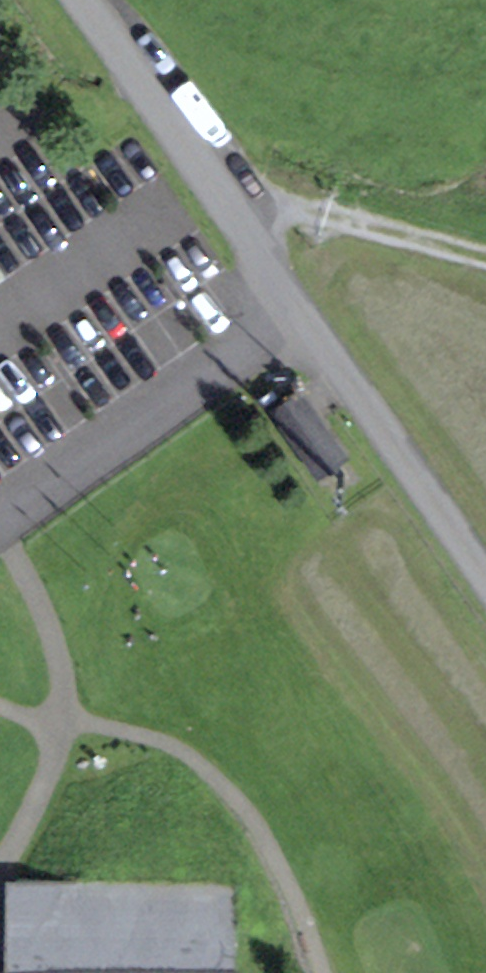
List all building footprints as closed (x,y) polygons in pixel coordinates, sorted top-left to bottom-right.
[(233,886),(7,878),(8,970),(0,970),(0,972),(236,972),(233,886)]
